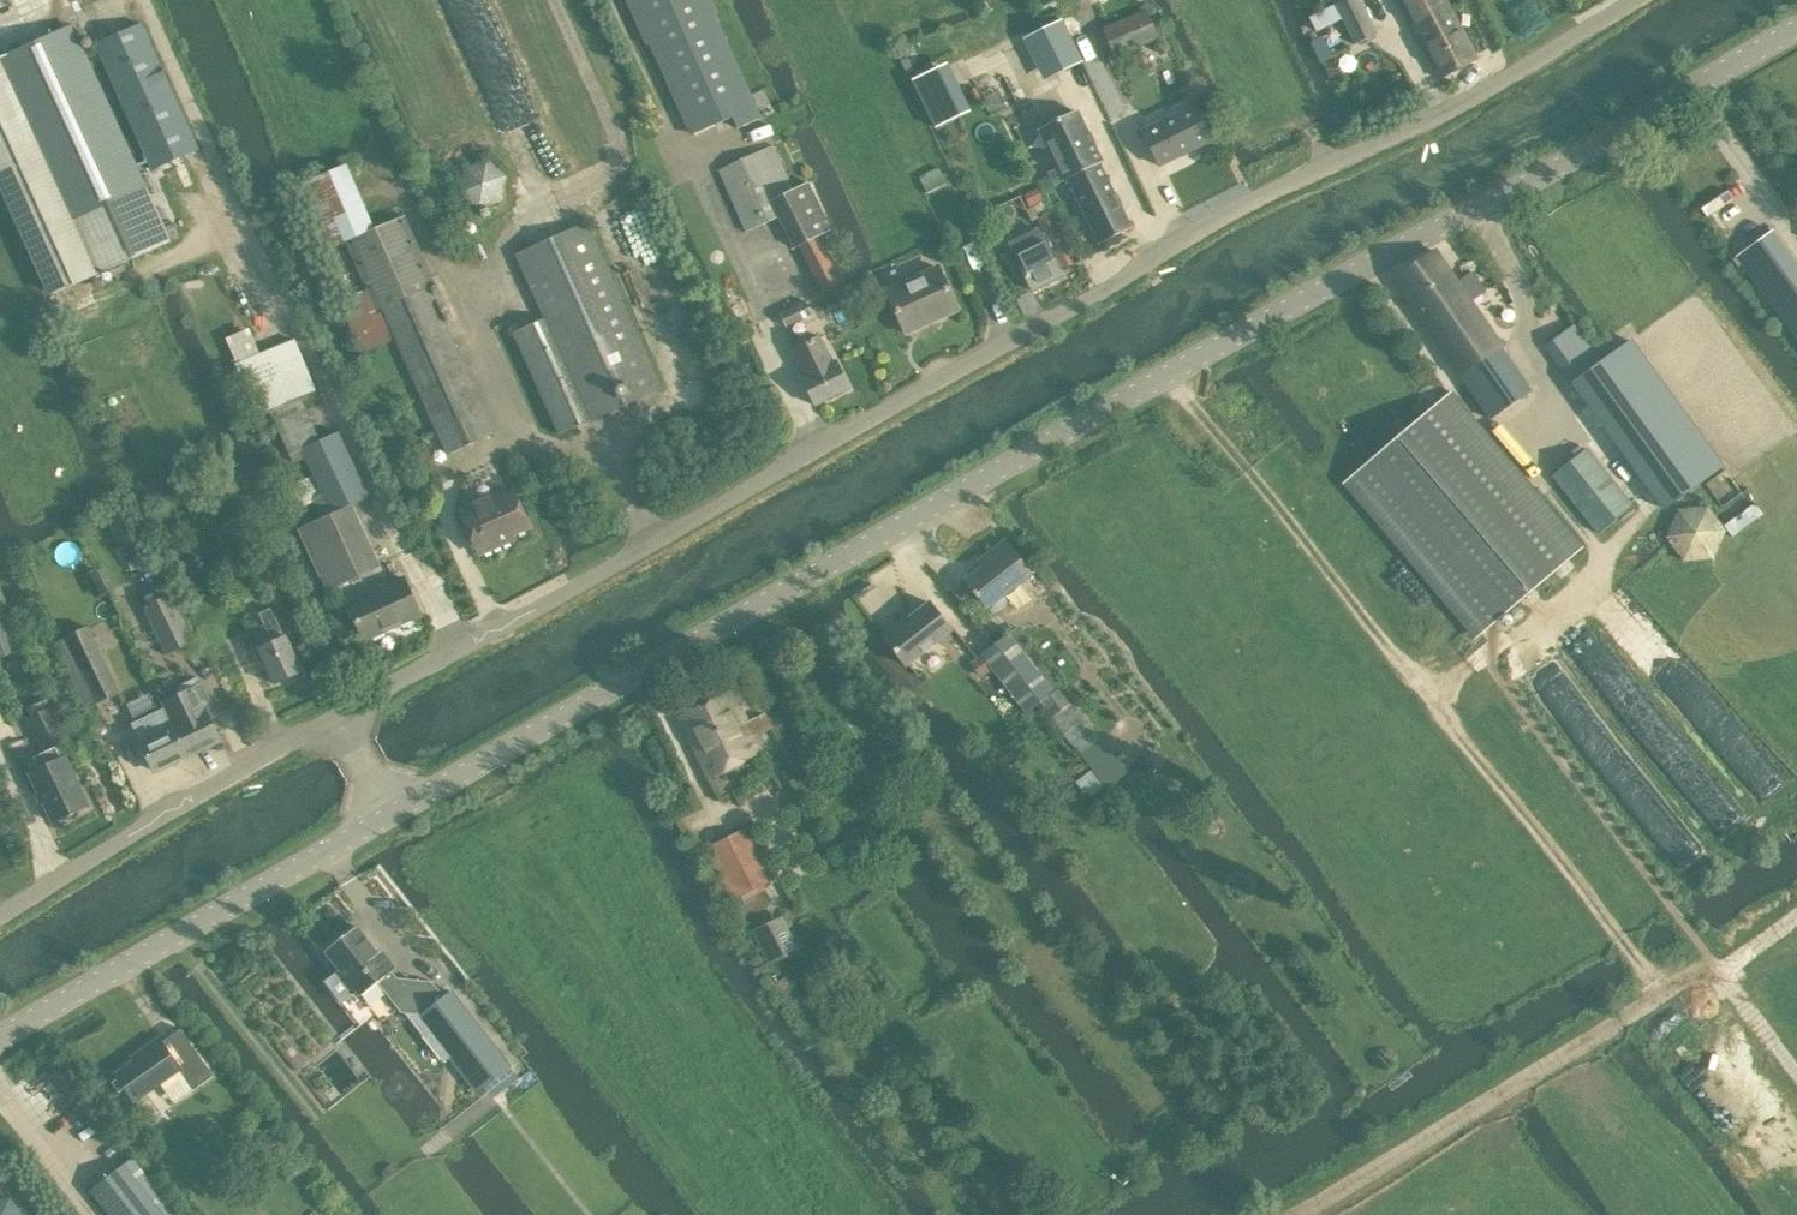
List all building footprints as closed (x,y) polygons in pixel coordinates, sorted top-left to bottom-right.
[(709,0),(629,0),(647,40),(650,39),(692,133),(731,115),(736,125),(757,116),(710,12),(714,11),(709,0)] [(1377,33),(1360,0),(1347,0),(1335,6),(1354,44),(1377,33)] [(1449,11),(1443,0),(1397,0),(1413,30),(1449,11)] [(1334,5),(1324,10),(1331,24),(1341,19),(1335,6),(1334,5)] [(1449,11),(1413,30),(1440,79),(1475,60),(1449,11)] [(1114,56),(1158,38),(1148,12),(1104,30),(1114,56)] [(1056,74),(1081,61),(1060,20),(1035,33),(1056,74)] [(97,43),(153,168),(198,148),(142,22),(97,43)] [(169,240),(72,24),(0,57),(0,172),(54,292),(169,240)] [(1163,54),(1167,52),(1168,48),(1166,44),(1158,42),(1154,43),(1153,48),(1155,51),(1163,54)] [(1159,166),(1210,140),(1193,106),(1141,132),(1159,166)] [(1065,179),(1068,178),(1098,163),(1102,161),(1076,109),(1040,127),(1059,166),(1048,171),(1054,184),(1065,179)] [(772,144),(717,169),(746,232),(779,217),(795,247),(798,246),(822,293),(840,284),(816,237),(830,230),(807,182),(792,189),(772,144)] [(378,307),(383,305),(448,452),(495,431),(430,284),(435,282),(405,213),(374,227),(346,163),(297,184),(326,248),(347,239),(378,307)] [(1100,242),(1130,227),(1098,163),(1068,178),(1100,242)] [(938,168),(920,177),(927,193),(945,184),(938,168)] [(1044,202),(1039,189),(1026,196),(1031,208),(1044,202)] [(1057,265),(1061,263),(1063,267),(1075,261),(1051,212),(1039,218),(1046,231),(1041,233),(1039,229),(1010,244),(1032,291),(1062,276),(1057,265)] [(661,387),(587,222),(517,253),(545,316),(514,330),(560,432),(661,387)] [(1770,225),(1736,250),(1796,332),(1796,262),(1770,225)] [(1489,417),(1530,389),(1501,346),(1502,346),(1469,299),(1486,287),(1474,269),(1457,281),(1435,250),(1392,279),(1458,374),(1459,374),(1489,417)] [(887,288),(906,331),(957,308),(937,266),(887,288)] [(866,272),(858,276),(857,284),(865,289),(872,286),(873,277),(866,272)] [(787,327),(810,315),(803,300),(779,312),(787,327)] [(1574,324),(1545,345),(1573,384),(1574,383),(1647,484),(1664,507),(1697,483),(1715,470),(1628,350),(1605,367),(1602,363),(1574,324)] [(820,334),(792,348),(806,374),(802,376),(816,404),(850,387),(836,359),(833,360),(820,334)] [(295,341),(238,366),(258,414),(315,390),(295,341)] [(1583,546),(1520,473),(1450,391),(1340,485),(1473,640),(1583,546)] [(337,429),(300,447),(325,499),(313,506),(319,518),(331,511),(368,494),(337,429)] [(1630,507),(1587,455),(1553,483),(1596,535),(1630,507)] [(289,485),(298,506),(321,496),(312,475),(289,485)] [(555,484),(561,493),(569,488),(564,479),(555,484)] [(480,553),(514,537),(513,533),(531,525),(515,489),(497,497),(495,493),(460,508),(480,553)] [(1678,510),(1666,536),(1668,540),(1682,561),(1711,558),(1724,532),(1708,508),(1678,510)] [(319,518),(299,527),(328,589),(365,571),(336,509),(331,511),(319,518)] [(964,577),(990,610),(997,610),(1004,604),(1005,598),(1001,593),(1029,571),(1003,537),(983,553),(987,559),(964,577)] [(129,563),(133,571),(149,564),(145,555),(129,563)] [(98,569),(89,573),(100,596),(109,592),(98,569)] [(349,601),(366,638),(421,613),(404,576),(349,601)] [(253,580),(240,587),(246,599),(259,592),(253,580)] [(151,593),(141,599),(145,607),(166,597),(162,588),(151,593)] [(23,649),(0,593),(0,658),(23,649)] [(166,597),(145,607),(167,653),(193,641),(171,595),(166,597)] [(882,633),(906,664),(952,628),(930,600),(903,621),(901,619),(882,633)] [(259,649),(274,684),(303,671),(287,636),(285,637),(272,609),(262,613),(274,642),(259,649)] [(90,681),(109,671),(88,625),(68,635),(90,681)] [(993,642),(1039,700),(1053,689),(1007,631),(993,642)] [(69,636),(56,641),(79,694),(84,707),(99,700),(90,681),(69,636)] [(1039,700),(993,642),(980,652),(992,667),(1026,710),(1039,700)] [(992,667),(980,652),(969,661),(981,676),(992,667)] [(30,663),(13,669),(21,687),(37,680),(30,663)] [(154,770),(219,739),(206,712),(213,708),(201,684),(162,703),(164,709),(134,723),(142,740),(140,742),(154,770)] [(1056,687),(1053,689),(1039,700),(1064,732),(1081,719),(1056,687)] [(680,716),(709,776),(761,751),(753,735),(772,726),(765,712),(747,721),(732,691),(680,716)] [(29,774),(52,822),(57,819),(62,821),(70,817),(72,812),(88,804),(65,757),(64,757),(58,744),(32,757),(38,770),(29,774)] [(1154,751),(1147,757),(1154,766),(1162,760),(1154,751)] [(1089,801),(1102,791),(1089,775),(1074,787),(1083,798),(1085,796),(1089,801)] [(706,845),(732,897),(768,880),(742,828),(706,845)] [(377,952),(356,925),(325,950),(339,968),(336,971),(354,994),(357,991),(360,995),(378,982),(401,1012),(420,1014),(480,1090),(510,1067),(451,991),(444,996),(432,981),(397,977),(392,971),(395,968),(381,950),(377,952)] [(213,1075),(180,1028),(161,1041),(159,1037),(138,1051),(141,1055),(115,1073),(134,1100),(179,1069),(193,1089),(213,1075)] [(110,1214),(164,1214),(123,1163),(90,1189),(110,1214)] [(391,1164),(381,1171),(387,1179),(397,1171),(391,1164)] [(21,1214),(8,1197),(0,1198),(0,1214),(21,1214)]
